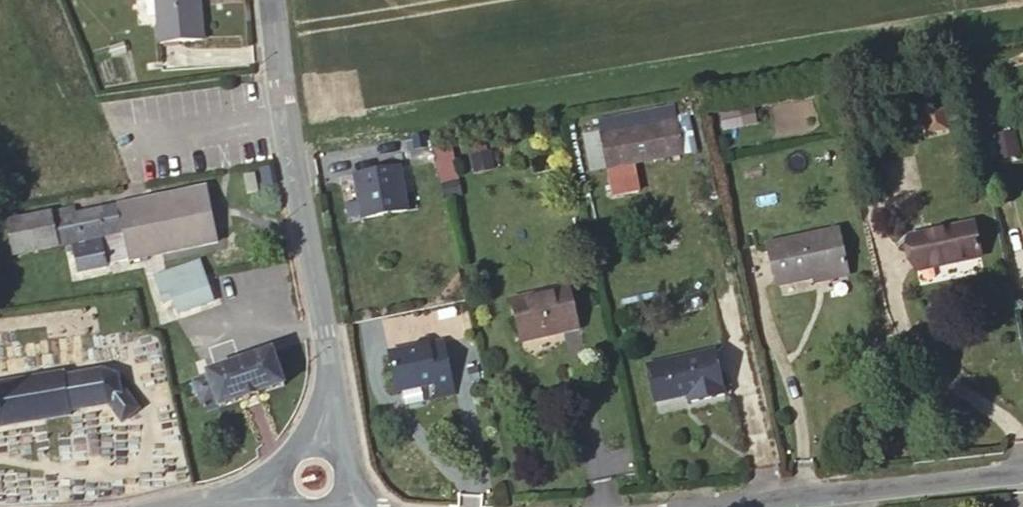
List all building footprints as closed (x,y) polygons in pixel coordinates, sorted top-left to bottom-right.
[(200,0),(157,0),(161,44),(201,40),(200,0)] [(721,111),(725,130),(758,124),(755,105),(721,111)] [(923,114),(931,137),(952,129),(944,106),(923,114)] [(683,156),(674,119),(601,137),(611,174),(683,156)] [(1014,132),(999,136),(1005,159),(1020,156),(1014,132)] [(440,182),(458,180),(455,147),(437,149),(440,182)] [(404,210),(397,169),(355,176),(362,218),(404,210)] [(262,192),(258,171),(243,174),(246,195),(262,192)] [(209,188),(139,202),(145,248),(219,233),(209,188)] [(145,248),(139,202),(117,207),(121,230),(103,234),(107,256),(145,248)] [(0,218),(0,235),(3,248),(68,236),(74,235),(75,242),(80,264),(108,258),(107,256),(103,234),(121,230),(117,207),(73,212),(72,206),(0,218)] [(979,255),(971,222),(908,236),(916,269),(979,255)] [(843,271),(835,232),(768,244),(777,284),(843,271)] [(197,294),(207,292),(202,264),(156,274),(159,290),(169,288),(172,305),(198,299),(197,294)] [(209,303),(207,292),(197,294),(198,299),(172,305),(173,310),(209,303)] [(580,335),(571,294),(514,307),(523,347),(580,335)] [(455,388),(444,338),(428,341),(426,333),(418,335),(414,344),(387,350),(395,390),(432,382),(435,393),(455,388)] [(292,381),(277,349),(187,383),(200,418),(292,381)] [(696,400),(725,395),(717,349),(653,360),(661,397),(694,391),(696,400)] [(0,381),(0,430),(76,420),(75,411),(107,407),(120,428),(143,414),(127,388),(116,390),(114,374),(68,381),(66,372),(0,381)]
